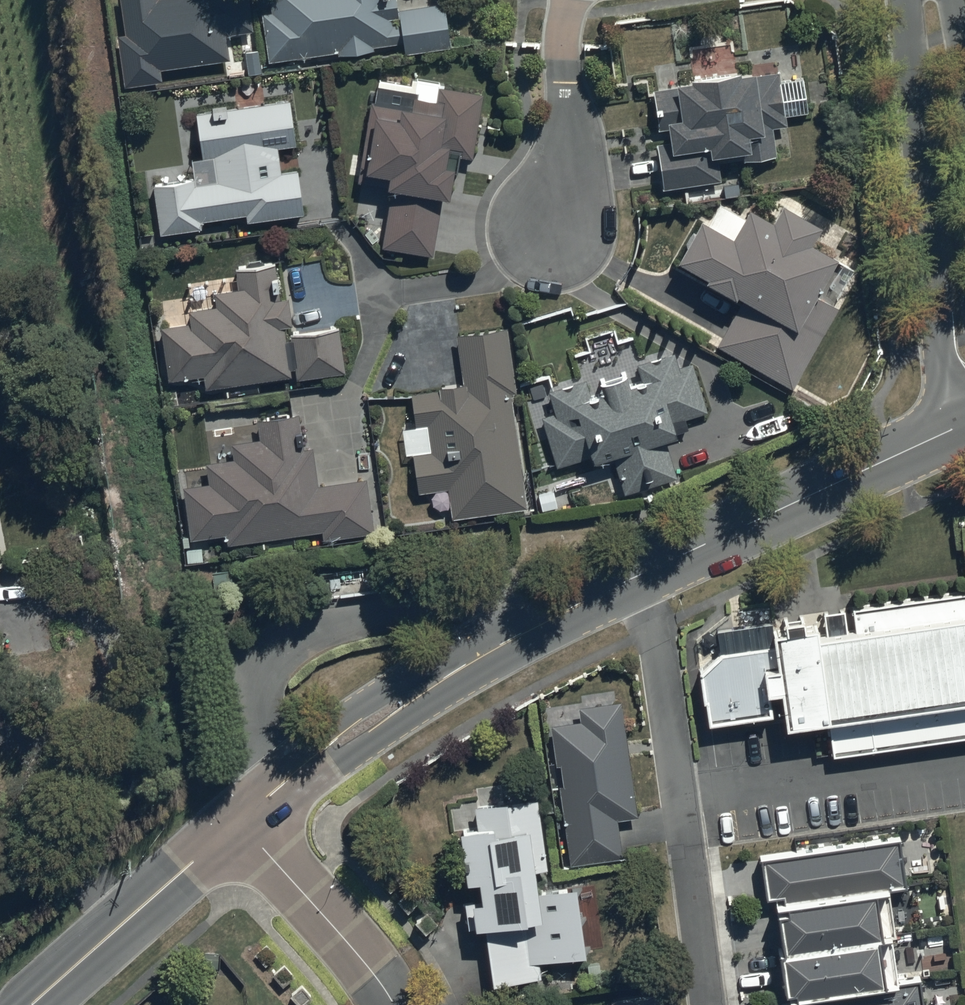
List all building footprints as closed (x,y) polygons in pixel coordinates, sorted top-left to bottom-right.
[(119,32),(126,83),(163,78),(161,66),(232,56),(228,31),(254,27),(250,0),(122,0),(126,31),(119,32)] [(272,6),(273,10),(263,11),(269,58),(338,49),(339,52),(375,48),(374,43),(404,39),(406,50),(453,44),(448,0),(399,6),(398,0),(260,0),(261,7),(272,6)] [(673,139),(659,141),(664,186),(722,179),(719,149),(741,146),(743,156),(777,152),(774,124),(787,123),(786,112),(808,109),(805,76),(780,79),(779,69),(757,71),(756,66),(743,67),(743,64),(693,70),(694,74),(678,75),(679,83),(654,85),(659,126),(672,124),(673,139)] [(378,99),(372,98),(358,176),(392,182),(382,241),(434,250),(444,191),(452,192),(457,167),(459,168),(462,150),(472,152),(483,91),(444,84),(444,79),(417,74),(415,87),(381,81),(378,99)] [(286,145),(306,142),(298,91),(207,105),(216,162),(159,171),(169,230),(320,207),(313,160),(289,163),(286,145)] [(712,215),(704,210),(680,252),(711,269),(709,273),(738,289),(739,288),(745,291),(718,340),(796,384),(840,303),(816,290),(839,249),(813,234),(823,216),(785,194),(775,211),(753,199),(746,212),(721,199),(712,215)] [(325,383),(323,371),(346,367),(340,323),(291,330),(292,336),(287,336),(285,323),(294,321),(290,293),(281,295),(280,285),(282,285),(280,271),(278,272),(276,258),(237,263),(239,283),(216,287),(218,301),(190,305),(192,318),(162,322),(169,377),(204,372),(206,384),(292,373),(291,365),(296,365),(297,374),(301,374),(303,386),(325,383)] [(440,386),(413,389),(417,421),(402,422),(406,452),(413,451),(418,490),(451,486),(454,513),(528,504),(514,390),(518,389),(509,325),(457,331),(463,379),(440,382),(440,386)] [(556,411),(543,415),(557,463),(594,453),(594,454),(612,449),(624,491),(678,475),(666,435),(689,428),(685,415),(708,409),(694,360),(680,364),(676,349),(639,360),(643,374),(631,378),(628,367),(601,375),(605,386),(591,390),(586,374),(549,385),(556,411)] [(211,481),(186,484),(192,535),(230,531),(231,540),(323,528),(324,536),(375,529),(368,476),(319,482),(314,444),(304,445),(300,410),(258,416),(261,438),(232,441),(231,435),(210,437),(213,459),(208,460),(211,481)] [(773,627),(775,641),(699,652),(710,724),(833,705),(841,756),(964,738),(964,598),(773,627)] [(621,698),(579,704),(581,718),(552,722),(558,762),(562,762),(565,783),(560,783),(572,861),(624,853),(618,817),(639,813),(621,698)] [(478,821),(463,823),(469,873),(481,872),(483,892),(473,893),(474,896),(466,897),(469,921),(486,919),(493,979),(541,974),(539,958),(586,952),(578,881),(540,886),(538,868),(546,867),(538,797),(509,801),(509,796),(476,800),(478,821)] [(762,854),(767,894),(777,893),(777,898),(782,897),(788,943),(783,944),(789,986),(797,985),(799,1000),(783,1003),(783,1004),(923,1004),(919,973),(900,975),(893,929),(895,929),(888,881),(907,879),(900,835),(762,854)]
